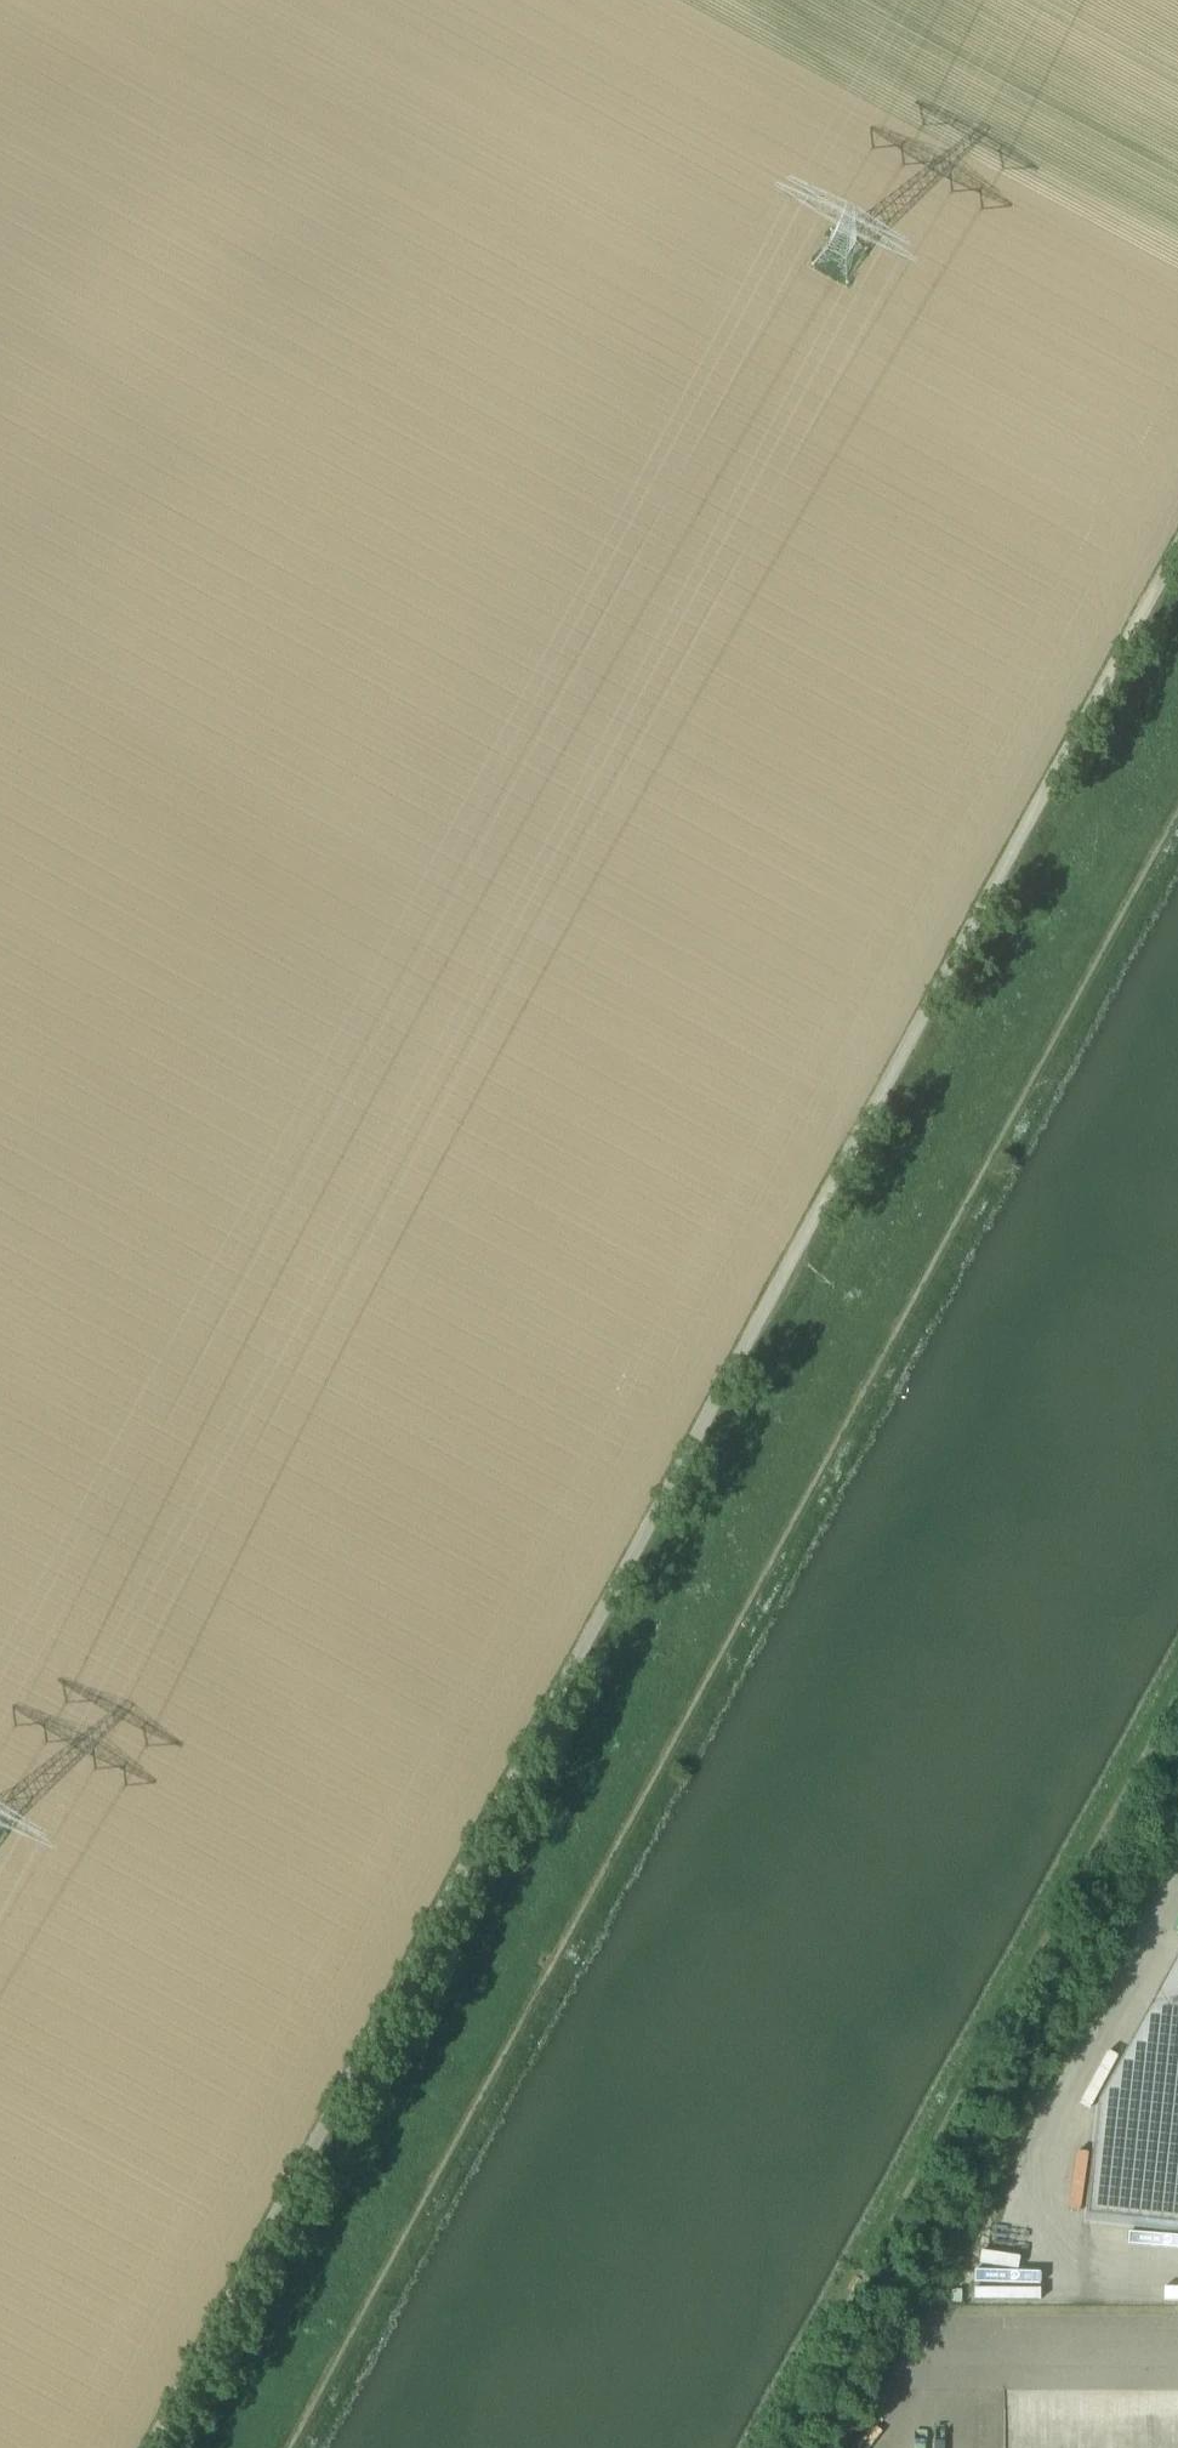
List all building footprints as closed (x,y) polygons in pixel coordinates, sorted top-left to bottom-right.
[(1081,2213),(1177,2224),(1177,1936),(1094,2100),(1081,2213)]
